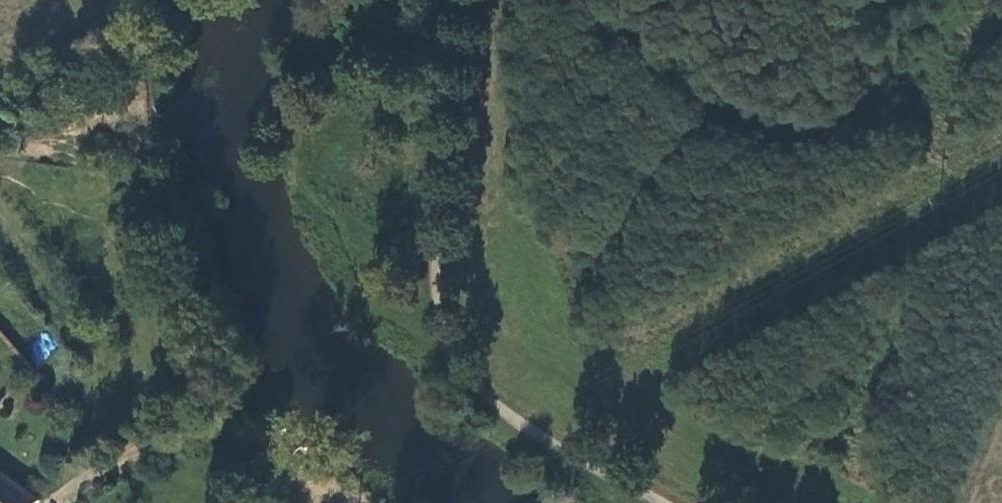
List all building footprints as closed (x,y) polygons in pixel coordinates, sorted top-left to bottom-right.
[(42,501),(4,468),(0,465),(0,502),(40,502),(42,501)]
